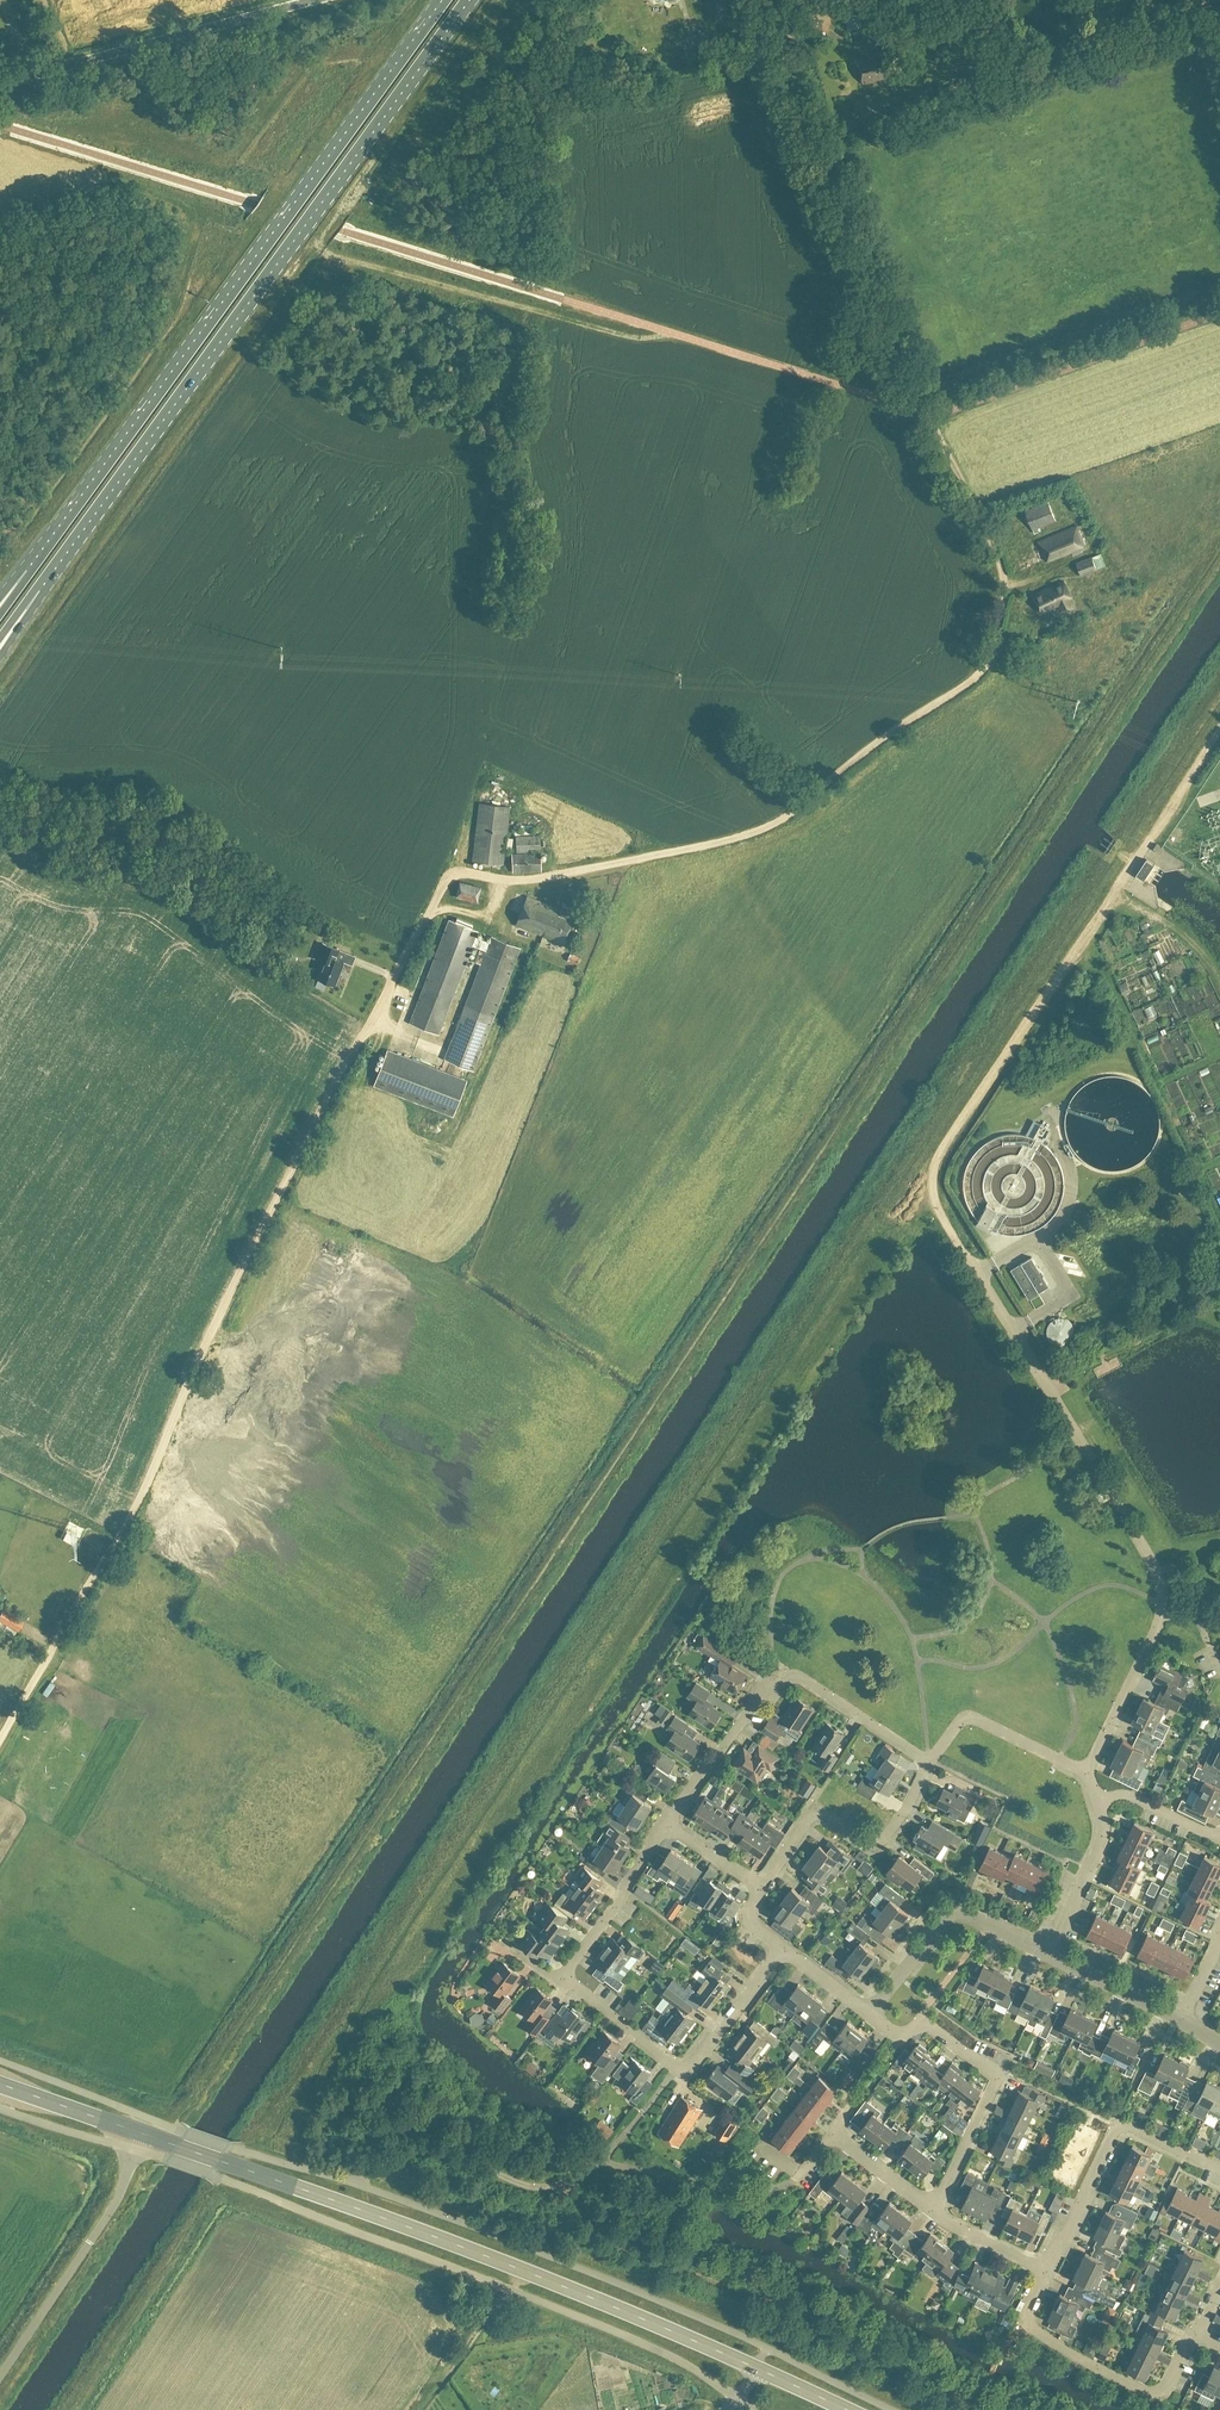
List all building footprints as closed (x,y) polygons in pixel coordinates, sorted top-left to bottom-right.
[(708,10),(715,8),(717,16),(729,13),(726,0),(706,0),(708,10)] [(862,26),(857,7),(842,11),(848,30),(862,26)] [(897,73),(889,49),(856,60),(864,84),(897,73)] [(947,88),(949,94),(962,89),(960,83),(947,88)] [(1032,530),(1033,530),(1034,533),(1040,531),(1039,528),(1056,521),(1048,502),(1025,512),(1032,530)] [(1082,553),(1082,551),(1080,547),(1085,545),(1086,545),(1078,526),(1038,543),(1046,562),(1071,551),(1073,556),(1082,553)] [(1092,557),(1097,569),(1105,566),(1101,554),(1092,557)] [(1097,570),(1097,569),(1092,557),(1076,564),(1081,577),(1097,570)] [(1047,589),(1034,596),(1042,614),(1059,606),(1061,611),(1074,605),(1070,598),(1071,598),(1064,582),(1048,590),(1047,589)] [(479,804),(473,862),(503,865),(509,807),(479,804)] [(516,837),(516,852),(540,851),(540,836),(516,837)] [(1162,848),(1157,844),(1154,850),(1161,854),(1164,849),(1162,848)] [(154,869),(161,872),(169,858),(162,854),(154,869)] [(541,854),(512,855),(512,873),(541,872),(541,854)] [(1147,860),(1137,876),(1144,880),(1155,865),(1147,860)] [(481,888),(460,882),(455,898),(476,904),(481,888)] [(565,945),(577,912),(563,906),(561,910),(539,902),(527,897),(515,926),(544,937),(565,945)] [(449,921),(423,991),(410,1024),(438,1034),(472,946),(479,949),(474,963),(481,965),(445,1060),(473,1071),(520,948),(492,937),(489,943),(475,938),(477,931),(449,921)] [(317,958),(324,961),(317,979),(334,986),(343,962),(334,959),(338,950),(322,944),(317,958)] [(578,965),(581,959),(570,954),(567,960),(578,965)] [(454,1116),(467,1081),(387,1051),(374,1086),(454,1116)] [(1048,1145),(1050,1141),(1045,1138),(1050,1129),(1041,1124),(1034,1137),(1048,1145)] [(1029,1299),(1038,1293),(1039,1294),(1050,1287),(1032,1258),(1021,1264),(1021,1265),(1011,1271),(1029,1299)] [(1066,1320),(1063,1319),(1060,1319),(1058,1320),(1055,1320),(1053,1321),(1051,1323),(1049,1326),(1048,1328),(1047,1331),(1047,1334),(1047,1337),(1049,1340),(1050,1342),(1052,1344),(1055,1346),(1058,1347),(1060,1347),(1063,1347),(1065,1347),(1068,1346),(1070,1344),(1072,1342),(1073,1340),(1074,1338),(1075,1335),(1075,1333),(1075,1330),(1074,1328),(1073,1326),(1071,1324),(1070,1322),(1068,1321),(1066,1320)] [(67,1532),(63,1539),(73,1544),(77,1538),(67,1532)] [(0,1614),(0,1620),(19,1631),(25,1621),(3,1608),(0,1614)] [(734,1656),(718,1645),(704,1636),(697,1646),(711,1655),(709,1659),(718,1665),(710,1676),(735,1692),(746,1675),(729,1663),(734,1656)] [(1170,1670),(1168,1669),(1171,1664),(1170,1662),(1166,1660),(1164,1661),(1161,1666),(1160,1665),(1153,1680),(1168,1687),(1164,1696),(1181,1704),(1188,1690),(1182,1687),(1186,1677),(1171,1669),(1170,1670)] [(710,1692),(696,1683),(688,1696),(697,1702),(689,1714),(711,1728),(721,1712),(709,1704),(710,1702),(705,1699),(710,1692)] [(1144,1698),(1138,1710),(1159,1720),(1163,1712),(1168,1714),(1171,1709),(1177,1712),(1181,1704),(1164,1696),(1159,1705),(1144,1698)] [(776,1740),(780,1734),(784,1737),(786,1733),(797,1740),(802,1732),(800,1731),(814,1709),(797,1697),(787,1712),(786,1711),(781,1719),(782,1719),(778,1724),(770,1719),(762,1731),(776,1740)] [(663,1726),(672,1712),(666,1707),(656,1721),(663,1726)] [(1147,1730),(1143,1739),(1158,1746),(1160,1747),(1166,1734),(1155,1729),(1159,1720),(1138,1710),(1132,1722),(1147,1730)] [(688,1725),(675,1716),(667,1728),(674,1733),(666,1745),(689,1760),(700,1744),(683,1732),(688,1725)] [(828,1725),(814,1747),(824,1753),(817,1763),(829,1771),(838,1758),(832,1754),(844,1735),(828,1725)] [(1218,1735),(1212,1746),(1213,1747),(1219,1750),(1219,1727),(1217,1734),(1218,1735)] [(1146,1767),(1152,1755),(1153,1756),(1158,1746),(1143,1739),(1142,1738),(1137,1748),(1123,1741),(1117,1753),(1144,1766),(1146,1767)] [(771,1771),(780,1758),(765,1749),(760,1746),(759,1744),(752,1754),(744,1749),(733,1766),(757,1782),(766,1768),(771,1771)] [(884,1762),(879,1769),(897,1781),(905,1769),(895,1763),(900,1755),(885,1745),(876,1757),(884,1762)] [(1213,1747),(1209,1754),(1207,1759),(1202,1768),(1215,1775),(1219,1765),(1219,1750),(1213,1747)] [(661,1752),(654,1762),(657,1764),(647,1779),(666,1793),(677,1777),(669,1771),(676,1762),(661,1752)] [(1143,1780),(1138,1778),(1144,1766),(1117,1753),(1111,1765),(1126,1772),(1121,1781),(1138,1790),(1143,1780)] [(1200,1779),(1194,1790),(1199,1793),(1219,1803),(1219,1788),(1211,1784),(1215,1775),(1202,1768),(1198,1766),(1193,1776),(1200,1779)] [(889,1794),(897,1781),(879,1769),(872,1780),(865,1775),(855,1789),(871,1800),(879,1787),(889,1794)] [(620,1801),(644,1817),(652,1806),(641,1799),(647,1790),(631,1780),(627,1786),(631,1789),(630,1791),(627,1789),(619,1800),(620,1801)] [(731,1787),(739,1792),(744,1785),(736,1780),(731,1787)] [(955,1786),(952,1793),(944,1789),(937,1804),(947,1809),(944,1815),(955,1821),(957,1817),(964,1821),(976,1796),(955,1786)] [(720,1798),(724,1792),(720,1789),(712,1801),(705,1796),(692,1816),(703,1823),(720,1798)] [(1219,1803),(1199,1793),(1194,1805),(1182,1799),(1177,1809),(1195,1817),(1199,1808),(1214,1815),(1219,1803)] [(722,1800),(720,1798),(703,1823),(714,1830),(727,1811),(720,1806),(723,1802),(722,1800)] [(613,1811),(614,1814),(609,1822),(609,1823),(620,1830),(626,1821),(637,1829),(644,1817),(620,1801),(613,1811)] [(733,1815),(727,1811),(714,1830),(725,1837),(730,1829),(736,1833),(738,1829),(747,1817),(740,1812),(739,1813),(736,1811),(733,1815)] [(736,1833),(742,1837),(739,1841),(750,1848),(763,1829),(762,1829),(753,1822),(753,1821),(747,1817),(738,1829),(736,1833)] [(762,1829),(763,1829),(750,1848),(761,1855),(769,1843),(776,1848),(786,1834),(767,1822),(762,1829)] [(1129,1834),(1148,1844),(1154,1832),(1135,1822),(1129,1834)] [(633,1839),(620,1830),(609,1823),(596,1843),(622,1860),(630,1848),(628,1846),(633,1839)] [(932,1831),(922,1825),(918,1833),(917,1833),(913,1838),(917,1840),(913,1847),(923,1852),(924,1850),(935,1857),(943,1843),(955,1849),(961,1838),(937,1824),(932,1831)] [(1148,1844),(1129,1834),(1123,1846),(1142,1855),(1148,1844)] [(842,1870),(852,1857),(830,1840),(823,1848),(820,1845),(811,1856),(830,1870),(834,1864),(842,1870)] [(596,1843),(603,1847),(595,1859),(591,1856),(586,1863),(601,1874),(607,1866),(614,1872),(622,1860),(596,1843)] [(1142,1855),(1123,1846),(1118,1858),(1122,1860),(1137,1867),(1137,1866),(1140,1860),(1145,1862),(1147,1858),(1142,1856),(1142,1855)] [(990,1878),(1002,1853),(990,1847),(980,1868),(990,1873),(988,1877),(990,1878)] [(1166,1852),(1174,1856),(1177,1851),(1169,1847),(1166,1852)] [(664,1871),(671,1876),(683,1858),(671,1850),(663,1862),(657,1858),(647,1873),(658,1880),(664,1871)] [(1174,1856),(1166,1852),(1163,1858),(1171,1863),(1174,1856)] [(1177,1858),(1185,1862),(1188,1856),(1180,1852),(1177,1858)] [(1013,1859),(1002,1853),(990,1878),(991,1878),(993,1874),(1004,1879),(1006,1875),(1009,1868),(1008,1867),(1013,1859)] [(1015,1855),(1013,1859),(1008,1867),(1009,1868),(1006,1875),(1015,1880),(1013,1884),(1015,1885),(1027,1860),(1015,1855)] [(836,1875),(830,1870),(811,1856),(803,1867),(808,1870),(803,1877),(826,1895),(831,1888),(828,1885),(836,1875)] [(919,1885),(915,1882),(922,1874),(930,1880),(935,1873),(914,1857),(909,1864),(899,1856),(897,1858),(893,1859),(893,1863),(887,1871),(889,1873),(887,1876),(898,1885),(901,1881),(910,1889),(910,1888),(916,1892),(919,1888),(919,1885)] [(1218,1878),(1219,1873),(1219,1864),(1205,1857),(1199,1868),(1218,1878)] [(695,1866),(683,1858),(671,1876),(679,1881),(676,1886),(680,1889),(679,1891),(686,1896),(696,1881),(689,1876),(695,1866)] [(1174,1864),(1182,1868),(1185,1862),(1177,1858),(1174,1864)] [(864,1860),(862,1862),(858,1868),(868,1876),(874,1868),(864,1860)] [(1019,1881),(1029,1886),(1038,1866),(1027,1860),(1015,1885),(1017,1886),(1019,1881)] [(1122,1860),(1116,1871),(1135,1880),(1141,1868),(1137,1866),(1137,1867),(1122,1860)] [(1166,1874),(1168,1868),(1160,1864),(1157,1870),(1166,1874)] [(1050,1872),(1038,1866),(1029,1886),(1038,1891),(1036,1895),(1040,1897),(1045,1886),(1044,1885),(1050,1872)] [(581,1883),(575,1891),(594,1905),(604,1893),(598,1889),(604,1882),(583,1867),(575,1878),(581,1883)] [(1212,1889),(1218,1878),(1199,1868),(1193,1880),(1212,1889)] [(1135,1880),(1116,1871),(1111,1883),(1129,1892),(1135,1880)] [(1177,1879),(1169,1875),(1166,1881),(1174,1885),(1177,1879)] [(711,1907),(712,1905),(725,1886),(719,1882),(717,1885),(710,1881),(709,1882),(702,1878),(694,1890),(696,1892),(689,1903),(697,1908),(702,1901),(711,1907)] [(1212,1889),(1193,1880),(1187,1892),(1192,1894),(1206,1901),(1207,1901),(1212,1889)] [(1160,1886),(1158,1884),(1152,1882),(1149,1887),(1157,1891),(1160,1886)] [(875,1906),(882,1911),(900,1925),(908,1914),(900,1907),(905,1899),(901,1896),(885,1883),(879,1892),(884,1896),(881,1899),(875,1906)] [(720,1919),(722,1915),(723,1915),(726,1911),(733,1916),(741,1904),(734,1899),(735,1897),(728,1893),(731,1890),(725,1886),(712,1905),(711,1907),(712,1908),(710,1912),(710,1914),(718,1919),(720,1919)] [(1157,1891),(1149,1887),(1146,1893),(1154,1897),(1157,1891)] [(1163,1887),(1160,1893),(1168,1897),(1171,1891),(1163,1887)] [(782,1901),(788,1905),(800,1914),(805,1908),(813,1915),(824,1900),(811,1889),(804,1898),(792,1888),(782,1901)] [(585,1917),(594,1905),(575,1891),(570,1898),(563,1893),(554,1904),(568,1915),(573,1908),(585,1917)] [(1168,1897),(1160,1893),(1157,1899),(1165,1903),(1168,1897)] [(1192,1894),(1186,1905),(1205,1915),(1211,1903),(1207,1901),(1206,1901),(1192,1894)] [(832,1906),(841,1912),(847,1903),(839,1897),(832,1906)] [(779,1931),(792,1941),(803,1927),(795,1921),(800,1914),(788,1905),(782,1901),(773,1913),(785,1923),(779,1931)] [(678,1922),(688,1906),(681,1902),(671,1917),(678,1922)] [(1205,1915),(1186,1905),(1186,1906),(1178,1902),(1173,1912),(1181,1916),(1181,1917),(1199,1926),(1205,1915)] [(541,1930),(559,1944),(566,1935),(564,1934),(568,1929),(562,1925),(568,1918),(549,1903),(538,1917),(546,1924),(541,1930)] [(859,1914),(854,1922),(857,1924),(871,1935),(872,1936),(878,1929),(877,1928),(879,1925),(892,1935),(900,1925),(882,1911),(877,1917),(873,1913),(867,1920),(859,1914)] [(1097,1945),(1109,1921),(1097,1915),(1087,1935),(1097,1940),(1095,1944),(1097,1945)] [(1109,1921),(1097,1945),(1099,1946),(1101,1942),(1111,1946),(1120,1926),(1109,1921)] [(857,1924),(851,1932),(861,1940),(851,1953),(872,1969),(879,1960),(878,1958),(876,1956),(877,1955),(863,1945),(871,1935),(857,1924)] [(1120,1926),(1111,1946),(1120,1951),(1118,1955),(1122,1957),(1127,1946),(1126,1945),(1132,1932),(1120,1926)] [(552,1953),(559,1944),(541,1930),(536,1936),(528,1930),(518,1943),(537,1957),(542,1951),(547,1956),(551,1952),(552,1953)] [(1148,1965),(1160,1940),(1148,1935),(1138,1955),(1148,1960),(1146,1964),(1148,1965)] [(646,1952),(634,1943),(625,1936),(619,1944),(613,1939),(605,1950),(629,1969),(638,1958),(640,1960),(646,1952)] [(1161,1966),(1171,1946),(1160,1940),(1148,1965),(1149,1966),(1152,1961),(1161,1966)] [(515,1959),(518,1954),(506,1945),(502,1950),(515,1959)] [(1171,1976),(1183,1952),(1171,1946),(1161,1966),(1171,1971),(1169,1975),(1171,1976)] [(624,1983),(621,1981),(629,1969),(605,1950),(596,1962),(611,1973),(605,1980),(618,1991),(624,1983)] [(1183,1952),(1171,1976),(1173,1977),(1175,1973),(1185,1978),(1195,1957),(1183,1952)] [(865,1978),(872,1969),(851,1953),(842,1964),(832,1955),(826,1963),(841,1974),(847,1967),(860,1977),(860,1976),(863,1978),(865,1978)] [(703,1983),(720,1996),(722,1998),(731,1987),(717,1976),(721,1970),(709,1961),(702,1972),(708,1976),(703,1983)] [(491,2002),(502,2011),(511,1999),(505,1994),(519,1975),(504,1963),(487,1984),(498,1992),(491,2002)] [(980,1986),(990,1991),(998,1974),(984,1966),(978,1978),(970,1975),(966,1982),(964,1981),(960,1988),(963,1990),(975,1996),(980,1986)] [(987,1996),(997,2001),(996,2003),(1008,2008),(1014,1997),(1015,1993),(1008,1990),(1012,1981),(998,1974),(990,1991),(987,1996)] [(720,1996),(703,1983),(698,1990),(689,1983),(685,1989),(673,1979),(667,1987),(685,2000),(690,1992),(711,2008),(720,1996)] [(781,1989),(770,2004),(783,2013),(789,2005),(797,2012),(810,1994),(798,1984),(790,1996),(781,1989)] [(922,1991),(927,1994),(931,1990),(926,1986),(922,1991)] [(665,2005),(666,2006),(661,2012),(668,2017),(686,2032),(695,2021),(687,2014),(693,2006),(685,2000),(667,1987),(661,1995),(668,2001),(665,2005)] [(1023,2001),(1014,1997),(1008,2008),(1007,2010),(1017,2015),(1017,2014),(1029,2020),(1042,1992),(1030,1987),(1023,2001)] [(534,2020),(528,2028),(536,2035),(549,2019),(542,2014),(552,2000),(537,1989),(521,2010),(534,2020)] [(1042,1992),(1029,2020),(1027,2023),(1035,2027),(1041,2015),(1045,2017),(1054,1999),(1042,1992)] [(823,2003),(810,1994),(797,2012),(792,2018),(804,2026),(801,2031),(808,2036),(828,2010),(821,2005),(823,2003)] [(574,2009),(580,1999),(573,1995),(567,2006),(574,2009)] [(629,2019),(632,2014),(623,2007),(621,2006),(618,2011),(629,2019)] [(558,2013),(545,2031),(556,2040),(561,2034),(570,2041),(581,2027),(585,2030),(590,2024),(571,2009),(565,2019),(558,2013)] [(1067,2032),(1074,2036),(1084,2016),(1071,2009),(1063,2024),(1057,2021),(1051,2034),(1064,2040),(1067,2032)] [(1091,2056),(1092,2054),(1098,2041),(1090,2037),(1097,2022),(1084,2016),(1074,2036),(1082,2040),(1080,2045),(1085,2047),(1082,2052),(1091,2056)] [(686,2032),(668,2017),(663,2023),(657,2019),(654,2024),(649,2020),(643,2028),(656,2038),(662,2030),(678,2043),(686,2032)] [(1040,2035),(1046,2038),(1054,2022),(1048,2018),(1040,2035)] [(841,2052),(858,2030),(847,2022),(835,2038),(822,2028),(809,2044),(816,2049),(824,2039),(841,2052)] [(1103,2037),(1107,2025),(1101,2023),(1097,2034),(1103,2037)] [(758,2053),(767,2041),(775,2047),(781,2040),(779,2039),(766,2029),(761,2035),(748,2026),(739,2038),(758,2053)] [(855,2079),(859,2073),(867,2063),(856,2054),(868,2038),(858,2030),(841,2052),(851,2060),(847,2065),(852,2069),(848,2074),(855,2079)] [(1098,2041),(1092,2054),(1100,2058),(1104,2050),(1117,2057),(1127,2036),(1113,2030),(1106,2045),(1098,2041)] [(592,2075),(602,2082),(617,2064),(610,2058),(621,2044),(604,2032),(595,2044),(594,2043),(586,2053),(600,2063),(592,2075)] [(1140,2043),(1127,2036),(1117,2057),(1130,2063),(1125,2074),(1131,2077),(1139,2061),(1133,2058),(1140,2043)] [(729,2050),(737,2056),(732,2063),(749,2076),(755,2069),(749,2065),(758,2053),(739,2038),(729,2050)] [(902,2064),(912,2072),(926,2053),(925,2052),(927,2050),(919,2044),(917,2046),(916,2045),(907,2057),(901,2053),(891,2067),(897,2071),(902,2064)] [(927,2085),(938,2070),(933,2066),(936,2061),(926,2053),(912,2072),(921,2079),(921,2080),(927,2085)] [(1159,2078),(1167,2082),(1177,2061),(1164,2055),(1155,2075),(1146,2071),(1138,2088),(1151,2094),(1159,2078)] [(1180,2062),(1177,2061),(1167,2082),(1174,2085),(1168,2095),(1179,2100),(1175,2107),(1182,2110),(1183,2107),(1190,2093),(1184,2090),(1179,2088),(1190,2064),(1181,2060),(1180,2062)] [(630,2099),(637,2104),(646,2092),(639,2087),(650,2073),(635,2061),(619,2082),(634,2093),(630,2099)] [(933,2089),(935,2091),(937,2090),(940,2087),(946,2092),(962,2071),(952,2063),(943,2074),(938,2070),(927,2085),(933,2089)] [(1042,2063),(1039,2069),(1051,2075),(1054,2069),(1042,2063)] [(756,2084),(736,2069),(730,2064),(725,2071),(718,2065),(706,2081),(718,2089),(716,2091),(727,2100),(737,2086),(748,2095),(756,2084)] [(794,2074),(791,2071),(786,2076),(790,2079),(794,2074)] [(962,2071),(946,2092),(952,2096),(947,2103),(951,2106),(951,2107),(970,2081),(960,2073),(962,2071)] [(812,2087),(833,2104),(834,2102),(830,2099),(837,2090),(819,2077),(812,2087)] [(970,2081),(951,2107),(951,2106),(944,2115),(956,2124),(961,2118),(953,2112),(960,2103),(966,2108),(981,2089),(970,2081)] [(1191,2090),(1190,2093),(1183,2107),(1191,2111),(1191,2113),(1204,2119),(1205,2116),(1206,2116),(1207,2113),(1219,2087),(1207,2081),(1201,2095),(1191,2090)] [(1020,2091),(1014,2103),(1033,2113),(1039,2101),(1042,2102),(1045,2095),(1032,2089),(1027,2086),(1024,2093),(1020,2091)] [(833,2104),(812,2087),(804,2097),(821,2111),(828,2102),(832,2105),(833,2104)] [(1219,2123),(1219,2088),(1219,2087),(1207,2113),(1219,2119),(1218,2122),(1219,2123)] [(679,2147),(703,2110),(681,2096),(658,2133),(679,2147)] [(804,2097),(796,2108),(817,2124),(818,2123),(815,2120),(821,2111),(804,2097)] [(861,2129),(872,2138),(885,2122),(878,2117),(881,2112),(866,2100),(855,2114),(866,2122),(861,2129)] [(1010,2112),(1008,2114),(1028,2124),(1033,2113),(1014,2103),(1010,2112)] [(997,2106),(994,2111),(1001,2114),(1003,2109),(997,2106)] [(817,2124),(796,2108),(788,2118),(805,2132),(812,2123),(816,2126),(817,2124)] [(1003,2109),(1001,2114),(1007,2117),(1003,2126),(1022,2136),(1028,2124),(1008,2114),(1010,2112),(1003,2109)] [(952,2130),(956,2124),(944,2115),(940,2121),(952,2130)] [(725,2117),(715,2133),(727,2141),(737,2125),(725,2117)] [(779,2128),(801,2145),(802,2143),(799,2140),(805,2132),(788,2118),(779,2128)] [(891,2138),(898,2144),(907,2132),(895,2123),(892,2128),(885,2122),(872,2138),(884,2147),(891,2138)] [(1003,2126),(997,2137),(1016,2147),(1022,2136),(1003,2126)] [(772,2138),(790,2152),(796,2143),(800,2146),(801,2145),(779,2128),(772,2138)] [(898,2158),(910,2167),(922,2151),(928,2144),(916,2135),(914,2137),(907,2132),(898,2144),(906,2149),(898,2158)] [(997,2137),(991,2150),(1000,2154),(997,2160),(1010,2167),(1014,2160),(1011,2159),(1016,2147),(997,2137)] [(1127,2158),(1155,2172),(1157,2167),(1148,2162),(1151,2155),(1133,2146),(1127,2158)] [(929,2157),(922,2151),(910,2167),(922,2176),(929,2167),(936,2173),(945,2161),(933,2152),(929,2157)] [(1042,2151),(1038,2158),(1044,2161),(1048,2154),(1047,2153),(1042,2151)] [(1121,2169),(1140,2179),(1143,2172),(1153,2176),(1155,2172),(1127,2158),(1121,2169)] [(1115,2181),(1144,2195),(1146,2190),(1136,2186),(1140,2179),(1121,2169),(1115,2181)] [(834,2192),(841,2198),(854,2181),(842,2172),(835,2180),(826,2173),(825,2172),(809,2193),(816,2198),(823,2189),(831,2196),(834,2192)] [(962,2206),(974,2212),(984,2192),(989,2183),(968,2172),(960,2187),(969,2192),(962,2206)] [(857,2224),(870,2207),(859,2199),(866,2190),(854,2181),(841,2198),(848,2203),(842,2212),(857,2224)] [(1115,2181),(1110,2193),(1128,2202),(1132,2195),(1141,2199),(1144,2195),(1115,2181)] [(1000,2207),(1006,2194),(994,2188),(991,2195),(984,2192),(974,2212),(986,2218),(994,2204),(1000,2207)] [(1167,2212),(1179,2218),(1189,2196),(1185,2194),(1186,2192),(1177,2188),(1169,2206),(1164,2204),(1160,2213),(1165,2215),(1167,2212)] [(1058,2192),(1054,2200),(1062,2204),(1066,2197),(1058,2192)] [(1197,2200),(1189,2196),(1179,2218),(1191,2224),(1205,2196),(1200,2193),(1197,2200)] [(1211,2198),(1205,2196),(1191,2224),(1204,2230),(1215,2209),(1207,2205),(1211,2198)] [(1003,2213),(1009,2216),(1004,2227),(1017,2233),(1026,2215),(1019,2211),(1023,2203),(1011,2197),(1003,2213)] [(884,2210),(874,2202),(870,2207),(857,2224),(868,2232),(873,2226),(883,2234),(887,2229),(901,2211),(889,2202),(884,2210)] [(1029,2208),(1026,2215),(1017,2233),(1030,2240),(1036,2229),(1042,2232),(1051,2214),(1044,2211),(1042,2215),(1029,2208)] [(1215,2209),(1204,2230),(1216,2236),(1215,2239),(1219,2242),(1219,2241),(1219,2231),(1219,2230),(1219,2209),(1219,2211),(1215,2209)] [(890,2239),(894,2242),(890,2248),(895,2251),(889,2259),(894,2263),(905,2249),(916,2234),(906,2227),(912,2220),(901,2211),(887,2229),(894,2234),(890,2239)] [(1100,2223),(1126,2236),(1119,2233),(1123,2226),(1130,2229),(1136,2218),(1123,2212),(1120,2218),(1106,2211),(1100,2223)] [(992,2221),(988,2233),(1000,2237),(1004,2225),(992,2221)] [(1123,2250),(1120,2248),(1126,2236),(1100,2223),(1094,2236),(1108,2243),(1105,2249),(1120,2256),(1123,2250)] [(922,2268),(923,2268),(928,2262),(942,2243),(931,2234),(925,2242),(916,2235),(916,2234),(905,2249),(914,2256),(916,2253),(928,2261),(922,2268)] [(947,2279),(954,2284),(961,2269),(952,2262),(955,2258),(951,2255),(954,2252),(942,2243),(928,2262),(923,2268),(931,2275),(935,2275),(937,2273),(946,2281),(947,2279)] [(1198,2272),(1197,2274),(1203,2277),(1205,2272),(1199,2269),(1204,2260),(1185,2250),(1179,2262),(1198,2272)] [(1079,2265),(1099,2275),(1102,2267),(1110,2271),(1112,2267),(1116,2269),(1120,2260),(1104,2252),(1100,2261),(1085,2253),(1079,2265)] [(1173,2274),(1192,2283),(1197,2274),(1198,2272),(1179,2262),(1173,2274)] [(980,2295),(991,2273),(984,2270),(985,2268),(976,2264),(972,2273),(962,2268),(961,2269),(954,2284),(953,2285),(964,2290),(965,2288),(980,2295)] [(1102,2287),(1099,2285),(1102,2277),(1099,2275),(1079,2265),(1073,2278),(1088,2285),(1084,2294),(1113,2308),(1116,2301),(1103,2295),(1104,2293),(1100,2291),(1102,2287)] [(1205,2272),(1203,2277),(1209,2281),(1212,2276),(1205,2272)] [(997,2277),(991,2273),(980,2295),(993,2302),(991,2304),(1004,2311),(1013,2293),(1001,2287),(1005,2278),(998,2275),(997,2277)] [(1192,2300),(1194,2296),(1188,2292),(1192,2283),(1173,2274),(1167,2285),(1187,2295),(1185,2297),(1192,2300)] [(1162,2297),(1181,2306),(1185,2297),(1187,2295),(1167,2285),(1162,2297)] [(1083,2312),(1086,2307),(1090,2309),(1093,2301),(1078,2294),(1075,2301),(1060,2294),(1054,2306),(1073,2316),(1077,2309),(1083,2312)] [(1194,2296),(1192,2300),(1198,2304),(1201,2299),(1194,2296)] [(1149,2314),(1163,2321),(1166,2314),(1175,2318),(1181,2306),(1162,2297),(1156,2309),(1153,2307),(1149,2314)] [(1073,2316),(1054,2306),(1048,2319),(1063,2326),(1060,2332),(1072,2338),(1077,2327),(1069,2323),(1073,2316)] [(1144,2334),(1163,2343),(1169,2331),(1160,2327),(1163,2321),(1149,2314),(1146,2321),(1149,2322),(1144,2334)] [(1162,2360),(1165,2355),(1158,2352),(1163,2343),(1144,2334),(1138,2345),(1157,2355),(1156,2357),(1162,2360)] [(1104,2343),(1097,2357),(1104,2360),(1111,2346),(1104,2343)] [(1132,2357),(1152,2366),(1156,2357),(1157,2355),(1138,2345),(1132,2357)] [(1165,2355),(1162,2360),(1169,2364),(1171,2359),(1165,2355)] [(1126,2369),(1146,2378),(1152,2366),(1132,2357),(1126,2369)] [(1194,2390),(1213,2400),(1217,2393),(1216,2392),(1219,2385),(1219,2369),(1214,2366),(1207,2380),(1201,2377),(1194,2390)]
